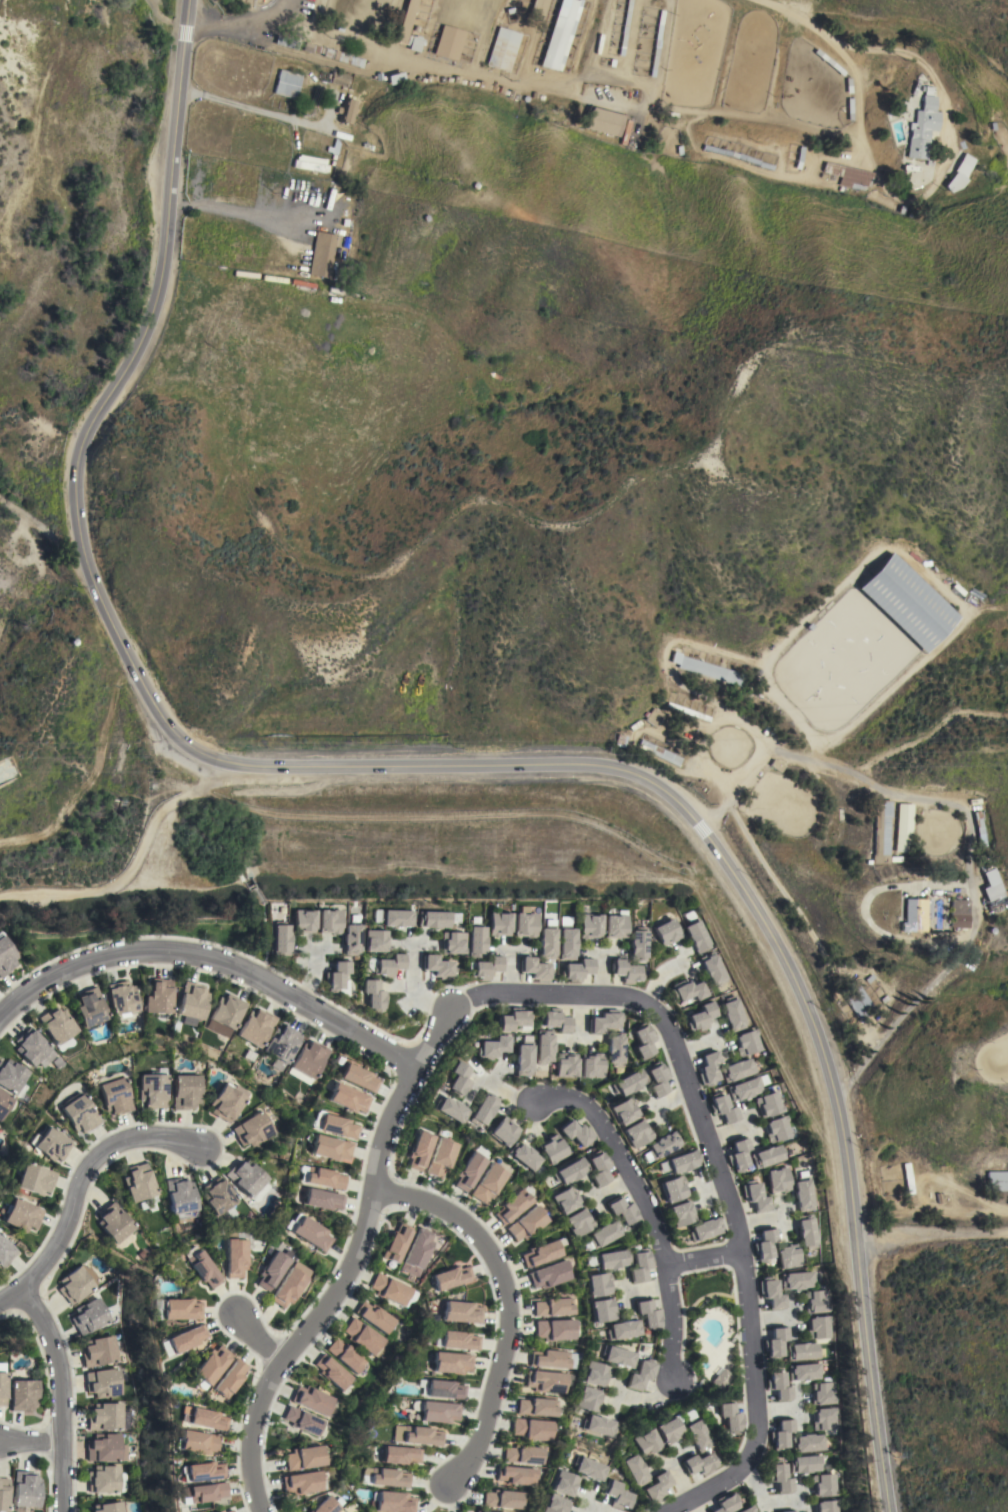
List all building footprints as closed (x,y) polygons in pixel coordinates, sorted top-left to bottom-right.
[(395,42),(407,0),(420,0),(410,35),(424,39),(422,49),(420,49),(419,52),(408,49),(409,46),(395,42)] [(527,19),(533,0),(548,0),(541,23),(527,19)] [(540,66),(560,0),(578,0),(556,71),(540,66)] [(600,1),(600,0),(628,0),(623,10),(600,1)] [(510,72),(486,65),(498,27),(521,34),(510,72)] [(274,44),(276,36),(298,42),(296,50),(274,44)] [(302,75),(301,76),(307,77),(305,84),(299,83),(295,99),(273,93),(279,69),(302,75)] [(329,83),(332,71),(350,75),(347,87),(329,83)] [(403,71),(404,75),(412,74),(413,87),(404,88),(404,81),(390,85),(387,75),(403,71)] [(905,158),(908,130),(906,130),(907,122),(912,123),(913,110),(920,110),(921,95),(922,95),(922,91),(919,91),(919,86),(933,87),(932,96),(936,96),(934,111),(940,111),(938,131),(929,131),(928,140),(929,140),(926,160),(905,158)] [(350,125),(341,123),(347,99),(356,101),(350,125)] [(586,128),(592,107),(625,115),(620,137),(586,128)] [(965,153),(977,160),(966,178),(955,171),(965,153)] [(291,167),(293,159),(295,160),(296,156),(298,156),(298,154),(326,159),(325,165),(328,165),(327,173),(291,167)] [(839,185),(841,177),(835,175),(834,180),(829,179),(830,174),(829,174),(828,179),(821,177),(822,173),(826,174),(826,173),(822,172),(824,161),(875,173),(872,187),(868,186),(867,191),(861,189),(839,185)] [(316,231),(337,235),(329,278),(308,275),(316,231)] [(959,617),(925,653),(857,589),(892,552),(959,617)] [(675,651),(683,653),(682,656),(752,676),(748,688),(678,667),(679,664),(672,662),(675,651)] [(667,706),(669,702),(711,717),(709,721),(667,706)] [(654,707),(665,715),(657,727),(645,719),(654,707)] [(637,746),(641,738),(681,758),(677,766),(637,746)] [(874,800),(892,800),(892,816),(891,816),(891,863),(873,863),(873,854),(874,854),(874,800)] [(899,803),(915,804),(911,853),(895,852),(899,803)] [(989,846),(981,847),(975,812),(982,810),(989,846)] [(1006,892),(1007,891),(1007,901),(991,909),(987,901),(988,901),(983,888),(989,885),(983,873),(995,867),(1006,892)] [(926,899),(926,900),(931,900),(931,918),(926,918),(926,931),(900,931),(900,930),(898,930),(898,925),(900,925),(900,922),(904,922),(904,919),(902,919),(902,908),(904,908),(904,899),(926,899)] [(969,928),(950,928),(951,900),(969,900),(969,928)] [(514,912),(519,912),(519,906),(528,906),(527,913),(536,913),(536,934),(534,934),(534,938),(526,937),(526,936),(514,936),(514,912)] [(317,910),(324,909),(324,911),(330,911),(329,910),(339,910),(339,930),(338,934),(330,934),(330,933),(318,933),(317,910)] [(378,909),(412,911),(412,927),(381,926),(381,922),(378,922),(378,909)] [(292,933),(292,910),(313,910),(313,933),(292,933)] [(605,915),(617,915),(617,910),(626,910),(626,938),(619,938),(605,938),(605,915)] [(450,923),(447,923),(447,928),(437,927),(437,928),(429,928),(416,927),(417,911),(451,912),(450,923)] [(489,912),(510,913),(510,931),(509,931),(509,936),(497,935),(497,936),(491,936),(488,935),(489,912)] [(600,914),(600,933),(600,937),(587,937),(587,939),(580,939),(580,937),(578,937),(579,914),(600,914)] [(668,944),(667,943),(661,946),(652,927),(665,921),(665,920),(671,917),(672,920),(680,938),(668,944)] [(710,947),(696,954),(693,948),(688,939),(687,939),(686,936),(687,935),(682,927),(696,920),(710,947)] [(359,955),(343,955),(343,944),(342,944),(342,934),(343,934),(343,925),(348,925),(348,921),(359,921),(359,955)] [(468,923),(479,923),(479,927),(484,927),(484,934),(485,934),(485,945),(484,945),(484,958),(468,957),(468,927),(468,923)] [(272,956),(272,925),(288,925),(288,956),(272,956)] [(635,927),(646,927),(645,962),(629,961),(630,945),(629,945),(629,939),(630,939),(630,931),(634,931),(635,927)] [(555,959),(539,959),(539,948),(539,938),(540,928),(555,929),(555,959)] [(574,939),(575,939),(575,949),(574,949),(574,960),(558,960),(559,928),(575,929),(574,939)] [(386,931),(386,938),(387,938),(386,952),(364,952),(364,945),(365,945),(365,940),(363,940),(363,930),(386,931)] [(463,954),(440,953),(441,942),(440,942),(440,935),(441,935),(441,932),(464,932),(463,954)] [(9,970),(0,977),(0,935),(16,957),(11,961),(13,963),(14,966),(9,970)] [(717,986),(715,983),(711,985),(707,976),(706,977),(702,968),(703,968),(699,961),(700,961),(699,957),(712,951),(725,978),(727,981),(717,986)] [(404,970),(392,969),(392,978),(381,978),(381,974),(372,974),(372,969),(372,966),(373,966),(373,964),(375,964),(376,959),(391,960),(391,954),(404,954),(404,970)] [(438,979),(438,977),(433,977),(433,970),(421,970),(421,955),(436,955),(436,961),(451,961),(451,966),(453,966),(453,968),(454,968),(454,975),(453,975),(453,977),(451,977),(451,979),(438,979)] [(479,980),(479,977),(471,977),(471,975),(470,975),(470,968),(471,968),(471,967),(473,967),(473,962),(488,962),(488,956),(502,957),(502,972),(490,972),(489,980),(479,980)] [(536,981),(536,979),(531,979),(531,973),(518,973),(519,957),(534,957),(534,963),(549,964),(549,968),(551,969),(551,970),(552,970),(552,977),(551,977),(551,979),(549,979),(549,982),(536,981)] [(569,982),(569,979),(561,979),(561,977),(560,977),(560,970),(562,970),(562,969),(564,969),(564,964),(579,964),(579,958),(593,958),(593,974),(581,974),(581,978),(580,978),(580,982),(569,982)] [(622,983),(622,975),(611,974),(612,959),(624,959),(624,965),(639,965),(639,970),(641,970),(641,972),(642,972),(642,979),(641,979),(641,981),(633,981),(633,984),(622,983)] [(349,960),(349,973),(346,973),(346,976),(343,976),(343,989),(338,989),(338,992),(329,992),(329,991),(328,991),(328,983),(325,983),(324,972),(333,972),(333,960),(349,960)] [(860,1022),(838,990),(859,975),(864,982),(858,985),(876,1010),(860,1022)] [(144,996),(144,986),(151,986),(151,978),(161,978),(161,979),(172,979),(171,1013),(145,1012),(145,996),(144,996)] [(367,993),(361,993),(362,980),(369,980),(369,979),(377,979),(377,991),(382,991),(385,991),(385,1003),(382,1003),(382,1011),(381,1011),(381,1012),(374,1012),(374,1011),(372,1011),(372,1008),(367,1008),(367,993)] [(107,989),(106,984),(127,980),(128,986),(133,985),(135,994),(134,994),(138,1013),(130,1014),(130,1012),(127,1012),(112,1015),(107,989)] [(708,995),(694,1001),(693,999),(691,996),(678,1002),(676,998),(675,998),(674,997),(672,998),(670,992),(671,991),(670,989),(672,988),(671,985),(682,980),(683,982),(688,980),(690,985),(701,980),(708,995)] [(176,1014),(184,981),(204,986),(203,992),(208,993),(202,1020),(176,1014)] [(73,1002),(77,1000),(75,995),(95,987),(100,999),(99,999),(107,1019),(92,1025),(93,1028),(86,1031),(85,1027),(83,1028),(75,1007),(73,1002)] [(245,1003),(232,1030),(208,1019),(215,1005),(215,1004),(218,997),(224,999),(227,993),(235,997),(234,998),(245,1003)] [(731,1032),(730,1028),(729,1029),(727,1022),(726,1023),(722,1013),(724,1012),(720,1004),(724,1002),(723,999),(734,995),(735,999),(734,999),(745,1027),(731,1032)] [(698,1031),(697,1027),(688,1031),(685,1023),(689,1022),(686,1016),(701,1011),(699,1005),(712,1000),(717,1015),(705,1019),(708,1027),(698,1031)] [(55,1045),(41,1024),(42,1024),(39,1019),(55,1008),(58,1012),(63,1009),(77,1030),(55,1045)] [(236,1035),(247,1015),(251,1018),(255,1010),(256,1010),(257,1008),(262,1011),(263,1010),(276,1018),(269,1031),(268,1030),(258,1048),(236,1035)] [(571,1033),(569,1033),(557,1032),(557,1027),(542,1026),(542,1013),(541,1013),(541,1011),(549,1011),(549,1008),(559,1008),(559,1017),(569,1017),(569,1018),(571,1018),(571,1033)] [(590,1033),(590,1018),(600,1018),(600,1013),(601,1013),(601,1012),(606,1012),(606,1009),(618,1010),(618,1013),(621,1013),(620,1015),(621,1015),(621,1022),(620,1022),(620,1023),(618,1023),(618,1028),(603,1028),(603,1034),(590,1033)] [(497,1031),(498,1015),(509,1016),(510,1011),(515,1011),(515,1010),(527,1011),(531,1012),(531,1019),(529,1019),(529,1021),(527,1021),(527,1026),(514,1025),(513,1029),(512,1029),(512,1032),(497,1031)] [(286,1064),(285,1064),(280,1071),(271,1066),(275,1058),(262,1051),(275,1028),(280,1031),(282,1027),(283,1027),(285,1024),(293,1029),(292,1030),(302,1035),(286,1064)] [(655,1038),(648,1042),(653,1051),(654,1053),(640,1061),(633,1048),(639,1045),(632,1031),(645,1024),(647,1030),(650,1028),(655,1038)] [(32,1067),(14,1050),(18,1046),(13,1041),(20,1034),(21,1035),(28,1027),(50,1048),(32,1067)] [(732,1036),(753,1028),(761,1049),(745,1054),(745,1055),(739,1057),(739,1055),(738,1056),(735,1048),(736,1048),(732,1036)] [(535,1065),(535,1060),(536,1060),(536,1031),(550,1031),(550,1035),(551,1035),(551,1042),(553,1042),(552,1052),(551,1052),(551,1061),(547,1061),(547,1065),(535,1065)] [(607,1054),(606,1054),(607,1044),(607,1036),(608,1036),(608,1032),(623,1033),(623,1038),(622,1063),(623,1063),(623,1067),(612,1067),(612,1063),(607,1063),(607,1054)] [(509,1052),(506,1052),(497,1051),(497,1057),(491,1057),(491,1060),(484,1060),(484,1057),(477,1057),(477,1055),(476,1055),(476,1048),(477,1048),(477,1046),(479,1046),(479,1041),(494,1041),(494,1035),(510,1036),(509,1052)] [(59,1053),(73,1043),(68,1037),(54,1047),(59,1053)] [(289,1067),(300,1048),(305,1050),(310,1040),(316,1044),(317,1043),(329,1050),(312,1080),(289,1067)] [(531,1076),(516,1075),(516,1064),(515,1064),(515,1054),(516,1054),(516,1044),(520,1044),(520,1041),(532,1042),(531,1076)] [(697,1074),(700,1073),(698,1068),(704,1065),(700,1055),(714,1049),(719,1063),(713,1066),(719,1079),(714,1081),(715,1083),(713,1084),(714,1084),(707,1087),(707,1086),(705,1086),(704,1084),(702,1085),(697,1074)] [(577,1077),(571,1077),(555,1077),(556,1054),(558,1054),(558,1053),(564,1053),(564,1054),(576,1054),(576,1058),(577,1058),(577,1077)] [(581,1077),(582,1054),(594,1054),(594,1053),(601,1053),(601,1055),(603,1055),(602,1078),(581,1077)] [(730,1065),(729,1064),(739,1060),(739,1061),(748,1058),(750,1062),(753,1061),(756,1071),(725,1083),(720,1068),(730,1065)] [(5,1089),(0,1086),(0,1061),(4,1064),(7,1059),(28,1072),(14,1094),(5,1089)] [(454,1075),(449,1072),(455,1061),(465,1067),(466,1066),(469,1068),(463,1079),(471,1083),(466,1092),(463,1090),(459,1098),(457,1097),(457,1098),(449,1094),(451,1091),(447,1088),(454,1075)] [(373,1093),(339,1078),(345,1062),(372,1074),(370,1077),(379,1081),(373,1093)] [(670,1076),(666,1078),(665,1078),(662,1080),(668,1091),(654,1099),(647,1087),(653,1084),(645,1070),(658,1063),(661,1069),(664,1067),(670,1076)] [(646,1081),(635,1088),(629,1092),(628,1091),(620,1096),(617,1091),(614,1093),(610,1085),(613,1083),(612,1083),(635,1069),(635,1070),(639,1068),(646,1081)] [(138,1075),(147,1075),(147,1072),(155,1072),(155,1074),(164,1075),(164,1108),(154,1108),(154,1109),(144,1109),(144,1106),(143,1106),(143,1101),(137,1101),(138,1075)] [(197,1075),(197,1103),(192,1103),(192,1109),(185,1109),(185,1110),(172,1110),(171,1076),(197,1075)] [(726,1087),(758,1076),(761,1085),(758,1086),(760,1091),(754,1093),(754,1094),(742,1099),(741,1098),(736,1100),(731,1102),(726,1087)] [(96,1085),(120,1077),(131,1109),(118,1114),(117,1113),(111,1115),(109,1110),(105,1111),(96,1085)] [(222,1084),(224,1082),(232,1088),(234,1084),(246,1093),(243,1098),(244,1099),(227,1124),(218,1117),(217,1118),(209,1113),(212,1108),(208,1105),(222,1084)] [(363,1113),(356,1110),(354,1113),(345,1109),(345,1108),(328,1100),(333,1088),(332,1088),(335,1082),(366,1096),(365,1096),(370,1098),(363,1113)] [(13,1098),(0,1120),(0,1091),(13,1098)] [(468,1121),(485,1091),(499,1099),(492,1111),(493,1111),(489,1118),(488,1118),(484,1126),(479,1123),(478,1126),(468,1121)] [(775,1091),(782,1110),(761,1118),(757,1107),(756,1108),(753,1101),(754,1101),(754,1099),(775,1091)] [(81,1133),(78,1128),(74,1131),(58,1107),(80,1093),(92,1112),(93,1111),(99,1121),(81,1133)] [(729,1108),(734,1106),(739,1119),(725,1125),(720,1112),(713,1115),(709,1105),(711,1104),(709,1099),(724,1093),(729,1108)] [(432,1108),(438,1098),(441,1099),(443,1096),(451,1101),(451,1100),(460,1105),(460,1106),(469,1111),(462,1125),(432,1108)] [(629,1096),(631,1099),(634,1104),(639,1115),(619,1126),(609,1108),(629,1096)] [(258,1110),(263,1118),(265,1117),(270,1124),(268,1125),(272,1133),(251,1147),(247,1142),(241,1146),(235,1138),(236,1138),(230,1129),(258,1110)] [(355,1139),(312,1128),(317,1110),(326,1113),(325,1114),(344,1119),(344,1118),(350,1120),(349,1123),(358,1125),(355,1139)] [(783,1115),(785,1120),(791,1136),(789,1136),(776,1140),(776,1141),(770,1144),(769,1142),(768,1142),(765,1135),(766,1134),(762,1123),(775,1120),(783,1115)] [(506,1148),(489,1135),(503,1116),(506,1118),(507,1117),(511,1121),(510,1122),(520,1130),(506,1148)] [(572,1137),(569,1139),(568,1138),(566,1139),(557,1128),(569,1118),(570,1119),(577,1127),(581,1124),(584,1128),(587,1126),(594,1136),(592,1138),(594,1140),(592,1141),(593,1141),(587,1146),(586,1145),(585,1146),(584,1145),(581,1148),(572,1137)] [(642,1119),(648,1129),(649,1129),(653,1136),(652,1136),(652,1137),(632,1149),(627,1141),(628,1140),(625,1135),(624,1135),(621,1130),(642,1119)] [(64,1153),(65,1154),(60,1161),(55,1157),(51,1162),(27,1143),(34,1134),(39,1137),(47,1126),(71,1144),(64,1153)] [(655,1158),(656,1158),(652,1160),(647,1151),(650,1150),(647,1145),(655,1141),(654,1140),(664,1134),(664,1135),(674,1130),(681,1143),(655,1158)] [(419,1172),(407,1167),(410,1159),(407,1158),(417,1131),(421,1133),(422,1132),(429,1134),(428,1135),(433,1137),(419,1172)] [(348,1160),(340,1158),(339,1162),(329,1159),(311,1154),(314,1141),(313,1141),(315,1134),(352,1144),(348,1160)] [(549,1165),(538,1145),(548,1139),(548,1138),(555,1134),(555,1135),(557,1134),(568,1154),(549,1165)] [(745,1136),(746,1139),(745,1139),(749,1149),(746,1150),(747,1152),(744,1153),(748,1165),(744,1167),(745,1169),(743,1169),(744,1171),(737,1173),(737,1172),(735,1172),(732,1164),(729,1165),(726,1155),(734,1153),(731,1143),(732,1142),(731,1141),(745,1136)] [(447,1173),(443,1172),(440,1179),(436,1177),(436,1176),(425,1173),(429,1160),(430,1161),(438,1137),(448,1140),(448,1142),(456,1144),(447,1173)] [(534,1174),(507,1153),(517,1140),(526,1147),(526,1146),(534,1152),(533,1154),(541,1160),(538,1163),(541,1165),(534,1174)] [(765,1149),(765,1148),(769,1146),(770,1148),(778,1145),(780,1149),(783,1148),(786,1158),(755,1169),(750,1155),(765,1149)] [(694,1149),(700,1164),(688,1168),(688,1169),(680,1172),(680,1171),(671,1174),(669,1169),(660,1172),(657,1164),(663,1161),(666,1160),(666,1159),(694,1149)] [(465,1193),(453,1185),(459,1177),(456,1175),(462,1166),(472,1152),(486,1161),(465,1193)] [(597,1188),(589,1175),(594,1172),(587,1159),(600,1152),(603,1157),(605,1156),(611,1166),(604,1170),(610,1180),(597,1188)] [(581,1157),(588,1170),(577,1176),(578,1178),(568,1183),(568,1182),(562,1185),(560,1181),(556,1183),(551,1174),(581,1157)] [(249,1198),(224,1174),(234,1163),(237,1166),(241,1161),(247,1167),(251,1163),(267,1178),(249,1198)] [(23,1162),(56,1173),(51,1187),(50,1187),(48,1193),(43,1191),(41,1197),(34,1194),(35,1193),(15,1187),(23,1162)] [(130,1203),(122,1178),(128,1176),(126,1172),(127,1171),(126,1168),(135,1165),(135,1166),(145,1162),(156,1194),(130,1203)] [(495,1192),(496,1193),(491,1199),(488,1197),(484,1204),(470,1195),(491,1162),(501,1168),(500,1169),(507,1174),(495,1192)] [(913,1192),(907,1193),(904,1164),(909,1163),(913,1192)] [(343,1190),(305,1182),(308,1166),(334,1171),(333,1174),(345,1176),(343,1190)] [(785,1167),(790,1190),(787,1190),(781,1192),(781,1191),(770,1193),(765,1171),(785,1167)] [(988,1172),(1007,1171),(1007,1191),(988,1191),(988,1172)] [(665,1203),(663,1198),(665,1197),(659,1182),(680,1175),(680,1176),(681,1176),(684,1183),(683,1184),(687,1196),(665,1203)] [(230,1205),(236,1214),(230,1218),(225,1209),(215,1216),(201,1195),(205,1193),(201,1188),(219,1176),(232,1195),(236,1201),(230,1205)] [(808,1176),(809,1180),(808,1180),(813,1209),(798,1212),(796,1201),(795,1202),(793,1191),(795,1191),(793,1182),(795,1181),(795,1178),(808,1176)] [(165,1182),(185,1177),(186,1183),(192,1182),(193,1189),(192,1189),(197,1209),(171,1215),(165,1182)] [(761,1197),(767,1196),(770,1211),(754,1213),(752,1201),(746,1202),(745,1197),(743,1197),(741,1185),(759,1182),(761,1197)] [(570,1185),(574,1192),(581,1204),(562,1215),(551,1197),(570,1185)] [(341,1209),(332,1208),(331,1211),(326,1210),(326,1209),(304,1204),(302,1203),(304,1196),(305,1196),(307,1188),(339,1194),(339,1195),(344,1196),(341,1209)] [(502,1225),(493,1214),(502,1207),(501,1205),(521,1188),(532,1201),(502,1225)] [(617,1213),(612,1215),(605,1203),(618,1195),(624,1206),(632,1202),(637,1211),(634,1212),(637,1218),(635,1220),(636,1222),(632,1225),(631,1224),(630,1225),(628,1223),(624,1225),(617,1213)] [(1,1222),(12,1197),(42,1211),(38,1221),(39,1222),(35,1230),(27,1227),(25,1232),(1,1222)] [(693,1213),(692,1213),(695,1220),(674,1227),(667,1207),(685,1201),(689,1200),(693,1213)] [(114,1245),(99,1227),(100,1227),(96,1223),(100,1220),(98,1217),(97,1215),(101,1211),(113,1201),(122,1211),(121,1212),(134,1228),(114,1245)] [(531,1233),(532,1234),(524,1240),(522,1237),(515,1242),(512,1238),(513,1238),(505,1228),(535,1205),(542,1213),(541,1214),(547,1221),(531,1233)] [(574,1238),(566,1223),(564,1219),(584,1208),(590,1218),(591,1217),(595,1224),(593,1225),(594,1226),(574,1238)] [(324,1253),(285,1227),(290,1219),(292,1221),(297,1212),(322,1229),(323,1228),(328,1231),(326,1234),(333,1239),(324,1253)] [(817,1247),(807,1249),(807,1246),(802,1247),(800,1237),(799,1237),(798,1233),(799,1232),(797,1220),(798,1220),(797,1216),(812,1214),(817,1247)] [(723,1231),(692,1243),(688,1232),(691,1231),(689,1227),(698,1224),(698,1222),(707,1219),(708,1220),(718,1216),(723,1231)] [(623,1232),(594,1249),(589,1240),(592,1238),(589,1234),(597,1229),(597,1228),(606,1223),(606,1224),(615,1219),(623,1232)] [(392,1232),(395,1233),(400,1222),(411,1227),(410,1231),(411,1231),(397,1263),(388,1259),(387,1260),(381,1257),(392,1232)] [(400,1269),(418,1226),(433,1233),(430,1241),(434,1242),(429,1253),(429,1252),(418,1277),(400,1269)] [(774,1227),(776,1241),(775,1241),(775,1243),(770,1244),(773,1263),(769,1264),(768,1260),(767,1260),(767,1262),(760,1263),(760,1262),(758,1262),(757,1254),(754,1255),(753,1248),(754,1248),(753,1242),(760,1241),(758,1229),(774,1227)] [(1,1268),(0,1267),(0,1238),(16,1253),(1,1268)] [(226,1278),(225,1239),(234,1238),(234,1240),(244,1240),(245,1259),(246,1259),(246,1270),(242,1270),(242,1278),(226,1278)] [(525,1268),(520,1255),(530,1252),(529,1249),(555,1240),(555,1241),(557,1240),(560,1247),(558,1248),(561,1255),(525,1268)] [(790,1244),(790,1245),(796,1244),(800,1265),(792,1266),(785,1267),(785,1268),(780,1269),(776,1250),(777,1250),(776,1246),(790,1244)] [(652,1267),(644,1269),(646,1279),(646,1281),(632,1284),(631,1282),(629,1269),(634,1268),(632,1253),(637,1252),(637,1250),(638,1250),(638,1249),(645,1247),(645,1249),(647,1248),(647,1252),(646,1252),(647,1256),(650,1256),(652,1267)] [(256,1284),(261,1276),(259,1275),(275,1249),(282,1254),(281,1255),(284,1257),(284,1258),(288,1260),(267,1292),(256,1284)] [(595,1266),(593,1255),(627,1249),(629,1264),(617,1266),(617,1267),(609,1268),(599,1269),(599,1265),(595,1266)] [(219,1278),(220,1278),(222,1280),(210,1289),(204,1281),(201,1282),(185,1259),(199,1250),(219,1278)] [(527,1273),(564,1260),(566,1265),(565,1266),(569,1278),(551,1285),(552,1286),(542,1289),(540,1286),(533,1289),(527,1273)] [(310,1271),(295,1294),(296,1295),(290,1304),(287,1302),(283,1308),(269,1300),(272,1296),(271,1295),(290,1267),(294,1261),(310,1271)] [(81,1263),(85,1268),(88,1266),(97,1277),(94,1280),(97,1284),(70,1305),(63,1296),(62,1296),(57,1290),(61,1287),(60,1286),(62,1285),(59,1281),(79,1265),(81,1263)] [(437,1291),(434,1283),(432,1284),(430,1275),(457,1266),(458,1269),(468,1266),(473,1279),(437,1291)] [(814,1271),(815,1287),(802,1288),(802,1289),(793,1290),(792,1289),(781,1289),(780,1276),(784,1276),(783,1274),(814,1271)] [(412,1289),(408,1298),(407,1298),(403,1307),(386,1298),(385,1299),(375,1294),(377,1291),(370,1287),(377,1272),(412,1289)] [(608,1272),(608,1273),(609,1273),(611,1281),(610,1281),(612,1293),(589,1298),(588,1291),(589,1291),(587,1276),(608,1272)] [(777,1294),(783,1294),(784,1309),(769,1310),(768,1298),(762,1299),(761,1293),(759,1293),(758,1281),(776,1279),(777,1294)] [(805,1313),(804,1292),(821,1290),(821,1295),(827,1295),(829,1311),(805,1313)] [(109,1321),(80,1336),(75,1326),(74,1327),(70,1319),(73,1317),(77,1314),(74,1309),(97,1297),(109,1321)] [(533,1302),(546,1301),(546,1299),(572,1298),(573,1314),(547,1316),(534,1317),(533,1302)] [(613,1298),(615,1310),(616,1310),(617,1316),(616,1316),(616,1319),(593,1323),(590,1301),(613,1298)] [(158,1309),(158,1300),(193,1299),(193,1303),(201,1302),(201,1319),(162,1319),(162,1309),(158,1309)] [(634,1302),(650,1299),(651,1310),(660,1309),(662,1319),(658,1320),(659,1325),(660,1325),(660,1328),(656,1329),(656,1330),(652,1330),(652,1329),(650,1330),(650,1327),(645,1328),(643,1313),(637,1314),(634,1302)] [(355,1312),(363,1301),(375,1309),(376,1307),(396,1322),(392,1329),(390,1327),(385,1334),(355,1312)] [(475,1303),(474,1307),(482,1307),(481,1323),(442,1320),(442,1312),(444,1312),(445,1301),(475,1303)] [(831,1337),(809,1339),(808,1332),(807,1332),(806,1317),(829,1316),(831,1337)] [(353,1317),(385,1340),(379,1348),(382,1350),(377,1358),(356,1344),(356,1345),(347,1339),(350,1336),(343,1331),(353,1317)] [(574,1319),(574,1330),(573,1330),(574,1340),(555,1340),(555,1341),(544,1341),(544,1338),(536,1338),(535,1321),(574,1319)] [(608,1340),(606,1325),(618,1323),(618,1322),(628,1320),(628,1321),(639,1319),(642,1334),(608,1340)] [(202,1324),(208,1337),(199,1341),(200,1343),(190,1348),(189,1347),(165,1357),(159,1343),(167,1339),(202,1324)] [(763,1352),(762,1341),(767,1340),(767,1339),(771,1339),(770,1329),(771,1329),(771,1327),(786,1326),(786,1328),(785,1328),(787,1342),(781,1343),(782,1356),(778,1356),(778,1359),(776,1359),(776,1360),(768,1361),(768,1357),(767,1357),(767,1351),(763,1352)] [(470,1332),(470,1336),(479,1336),(478,1349),(441,1347),(442,1331),(470,1332)] [(118,1361),(96,1365),(96,1366),(84,1368),(80,1347),(83,1347),(83,1346),(86,1346),(85,1340),(113,1335),(118,1361)] [(335,1338),(344,1346),(346,1345),(366,1362),(362,1367),(361,1366),(355,1374),(325,1350),(335,1338)] [(802,1343),(807,1342),(807,1344),(816,1343),(816,1348),(820,1347),(821,1358),(817,1358),(817,1357),(788,1361),(786,1345),(802,1343)] [(232,1355),(208,1386),(201,1380),(199,1383),(190,1376),(211,1349),(216,1353),(221,1346),(232,1355)] [(635,1354),(631,1369),(602,1360),(606,1346),(635,1354)] [(569,1352),(569,1353),(577,1354),(575,1369),(533,1365),(533,1366),(530,1366),(531,1351),(542,1352),(542,1350),(569,1352)] [(471,1372),(463,1371),(463,1375),(452,1374),(452,1373),(433,1371),(434,1362),(432,1362),(433,1351),(472,1355),(471,1372)] [(323,1353),(352,1378),(346,1384),(348,1386),(342,1392),(328,1380),(319,1373),(321,1370),(314,1364),(323,1353)] [(247,1367),(241,1375),(243,1376),(226,1399),(213,1389),(235,1358),(247,1367)] [(639,1360),(646,1362),(647,1358),(652,1360),(652,1361),(654,1362),(653,1364),(657,1365),(653,1377),(650,1376),(649,1381),(643,1379),(640,1391),(625,1387),(629,1373),(634,1374),(639,1360)] [(609,1367),(609,1368),(610,1368),(608,1376),(606,1376),(604,1387),(581,1382),(587,1361),(609,1367)] [(821,1363),(822,1374),(819,1374),(819,1379),(810,1379),(810,1380),(800,1381),(800,1380),(794,1380),(794,1381),(788,1381),(787,1365),(821,1363)] [(121,1394),(106,1397),(95,1398),(95,1392),(87,1393),(85,1373),(92,1372),(92,1371),(117,1368),(121,1394)] [(722,1368),(732,1376),(720,1391),(711,1383),(712,1381),(711,1380),(716,1374),(717,1374),(722,1368)] [(566,1374),(565,1384),(563,1384),(563,1393),(538,1391),(538,1392),(533,1391),(533,1387),(525,1387),(526,1371),(566,1374)] [(776,1401),(775,1389),(767,1390),(765,1373),(784,1372),(785,1387),(791,1386),(792,1400),(776,1401)] [(812,1390),(813,1390),(812,1383),(824,1382),(823,1378),(833,1377),(833,1382),(834,1382),(836,1398),(835,1398),(836,1403),(817,1405),(817,1404),(813,1404),(812,1390)] [(35,1380),(36,1405),(31,1405),(31,1411),(22,1412),(22,1411),(10,1411),(10,1406),(10,1381),(35,1380)] [(456,1382),(455,1385),(465,1385),(464,1399),(426,1396),(427,1380),(456,1382)] [(290,1401),(297,1386),(304,1389),(306,1386),(333,1398),(329,1407),(330,1408),(326,1417),(290,1401)] [(598,1391),(602,1392),(599,1404),(598,1410),(597,1409),(596,1412),(574,1406),(577,1398),(578,1398),(580,1392),(579,1392),(580,1386),(598,1391)] [(557,1400),(555,1417),(530,1415),(516,1414),(518,1399),(530,1401),(531,1398),(557,1400)] [(460,1405),(458,1421),(451,1420),(450,1424),(440,1423),(420,1421),(421,1411),(420,1411),(421,1401),(460,1405)] [(724,1416),(718,1417),(717,1404),(718,1404),(718,1402),(732,1401),(733,1404),(732,1404),(733,1413),(738,1413),(738,1414),(742,1413),(743,1430),(736,1431),(737,1434),(732,1435),(732,1434),(731,1434),(730,1431),(725,1432),(724,1416)] [(93,1404),(122,1403),(122,1430),(87,1430),(87,1409),(93,1409),(93,1404)] [(225,1432),(180,1421),(181,1414),(182,1406),(191,1408),(191,1407),(214,1412),(214,1411),(219,1413),(219,1416),(228,1418),(225,1432)] [(289,1406),(323,1421),(319,1429),(321,1430),(318,1437),(301,1429),(300,1430),(290,1426),(291,1423),(283,1419),(289,1406)] [(836,1407),(838,1434),(826,1435),(826,1430),(815,1430),(814,1410),(818,1410),(818,1409),(836,1407)] [(580,1429),(582,1420),(586,1421),(588,1415),(597,1417),(606,1419),(606,1420),(617,1423),(614,1434),(610,1433),(609,1437),(580,1429)] [(687,1424),(685,1421),(694,1416),(710,1446),(697,1453),(691,1444),(690,1444),(685,1435),(686,1435),(682,1426),(687,1424)] [(682,1436),(664,1446),(652,1426),(658,1423),(659,1424),(671,1417),(682,1436)] [(552,1422),(551,1432),(550,1432),(549,1441),(524,1439),(524,1440),(519,1440),(519,1436),(512,1435),(513,1418),(552,1422)] [(770,1442),(770,1432),(779,1431),(778,1420),(793,1419),(794,1434),(789,1435),(790,1447),(785,1447),(785,1450),(783,1450),(783,1451),(777,1452),(776,1451),(775,1451),(774,1442),(770,1442)] [(394,1425),(431,1428),(431,1431),(442,1432),(441,1445),(392,1441),(394,1425)] [(649,1428),(659,1447),(657,1448),(658,1449),(649,1454),(650,1455),(643,1459),(642,1458),(641,1459),(629,1438),(649,1428)] [(218,1436),(216,1447),(217,1447),(216,1452),(209,1451),(208,1455),(199,1454),(199,1453),(179,1450),(179,1449),(174,1448),(175,1439),(179,1440),(181,1430),(218,1436)] [(87,1450),(86,1450),(86,1439),(94,1439),(94,1434),(120,1434),(120,1445),(127,1445),(127,1460),(121,1460),(121,1461),(95,1461),(87,1461),(87,1450)] [(795,1453),(793,1437),(804,1436),(804,1435),(815,1434),(815,1435),(824,1434),(824,1439),(828,1438),(829,1449),(795,1453)] [(284,1454),(292,1453),(292,1449),(297,1448),(297,1449),(321,1445),(322,1454),(324,1454),(325,1465),(287,1471),(284,1454)] [(503,1461),(504,1447),(514,1448),(514,1445),(542,1448),(542,1449),(544,1449),(543,1456),(541,1456),(541,1464),(503,1461)] [(421,1449),(420,1463),(410,1462),(410,1466),(399,1465),(399,1464),(382,1463),(383,1446),(421,1449)] [(707,1452),(710,1457),(712,1456),(713,1457),(714,1456),(718,1464),(710,1468),(712,1471),(702,1476),(700,1473),(699,1473),(697,1469),(687,1475),(679,1461),(691,1454),(695,1460),(707,1452)] [(633,1454),(638,1462),(643,1470),(643,1471),(646,1477),(648,1481),(634,1488),(620,1461),(633,1454)] [(580,1475),(581,1474),(572,1471),(574,1467),(570,1466),(574,1455),(606,1468),(600,1482),(595,1480),(590,1478),(590,1479),(580,1475)] [(824,1455),(825,1465),(821,1465),(822,1470),(813,1471),(813,1472),(804,1473),(804,1472),(792,1473),(790,1458),(824,1455)] [(225,1477),(182,1482),(181,1474),(186,1473),(185,1470),(186,1470),(185,1465),(198,1464),(198,1463),(213,1461),(214,1464),(223,1463),(225,1477)] [(779,1494),(779,1492),(778,1481),(770,1482),(769,1470),(772,1470),(772,1464),(786,1463),(788,1478),(793,1478),(795,1492),(779,1494)] [(88,1480),(88,1470),(94,1470),(94,1466),(119,1466),(119,1476),(119,1492),(88,1492),(88,1480)] [(536,1469),(535,1472),(545,1473),(539,1485),(535,1485),(534,1486),(506,1483),(506,1481),(496,1480),(497,1466),(536,1469)] [(361,1475),(362,1471),(364,1467),(400,1470),(399,1473),(409,1473),(408,1487),(370,1484),(371,1476),(361,1475)] [(281,1477),(320,1470),(321,1480),(325,1480),(326,1489),(303,1493),(303,1494),(292,1495),(292,1492),(284,1493),(281,1477)] [(573,1476),(577,1478),(575,1485),(571,1497),(549,1490),(556,1470),(573,1476)] [(654,1482),(651,1477),(663,1470),(671,1484),(661,1489),(663,1493),(663,1494),(664,1495),(660,1497),(661,1499),(646,1507),(640,1496),(644,1494),(641,1489),(654,1482)] [(29,1472),(29,1473),(36,1473),(35,1479),(40,1479),(40,1486),(38,1507),(12,1506),(14,1471),(29,1472)] [(839,1495),(816,1497),(815,1484),(814,1484),(813,1477),(814,1477),(814,1475),(837,1473),(839,1495)] [(9,1479),(6,1511),(0,1511),(0,1478),(9,1479)] [(609,1506),(610,1501),(611,1501),(612,1497),(603,1494),(601,1494),(606,1480),(608,1480),(608,1479),(619,1484),(617,1490),(631,1495),(629,1501),(632,1502),(630,1509),(629,1508),(628,1510),(621,1507),(620,1510),(609,1506)] [(225,1482),(227,1496),(215,1498),(216,1500),(190,1503),(187,1487),(225,1482)] [(483,1506),(484,1492),(493,1492),(493,1490),(522,1492),(522,1493),(524,1493),(523,1501),(521,1501),(520,1509),(483,1506)] [(415,1497),(414,1511),(392,1511),(369,1510),(369,1501),(376,1501),(376,1500),(377,1500),(378,1491),(408,1493),(408,1497),(415,1497)] [(739,1507),(731,1511),(710,1511),(719,1507),(717,1503),(718,1502),(716,1499),(726,1494),(727,1496),(734,1493),(734,1494),(735,1493),(739,1500),(738,1500),(739,1502),(737,1503),(739,1507)] [(568,1502),(565,1511),(541,1511),(543,1505),(544,1506),(546,1500),(545,1499),(547,1494),(565,1500),(565,1501),(568,1502)] [(339,1509),(335,1511),(308,1511),(328,1496),(339,1509)] [(839,1500),(840,1511),(817,1511),(816,1502),(839,1500)] [(123,1502),(124,1511),(88,1511),(94,1510),(93,1505),(120,1501),(121,1502),(123,1502)]
